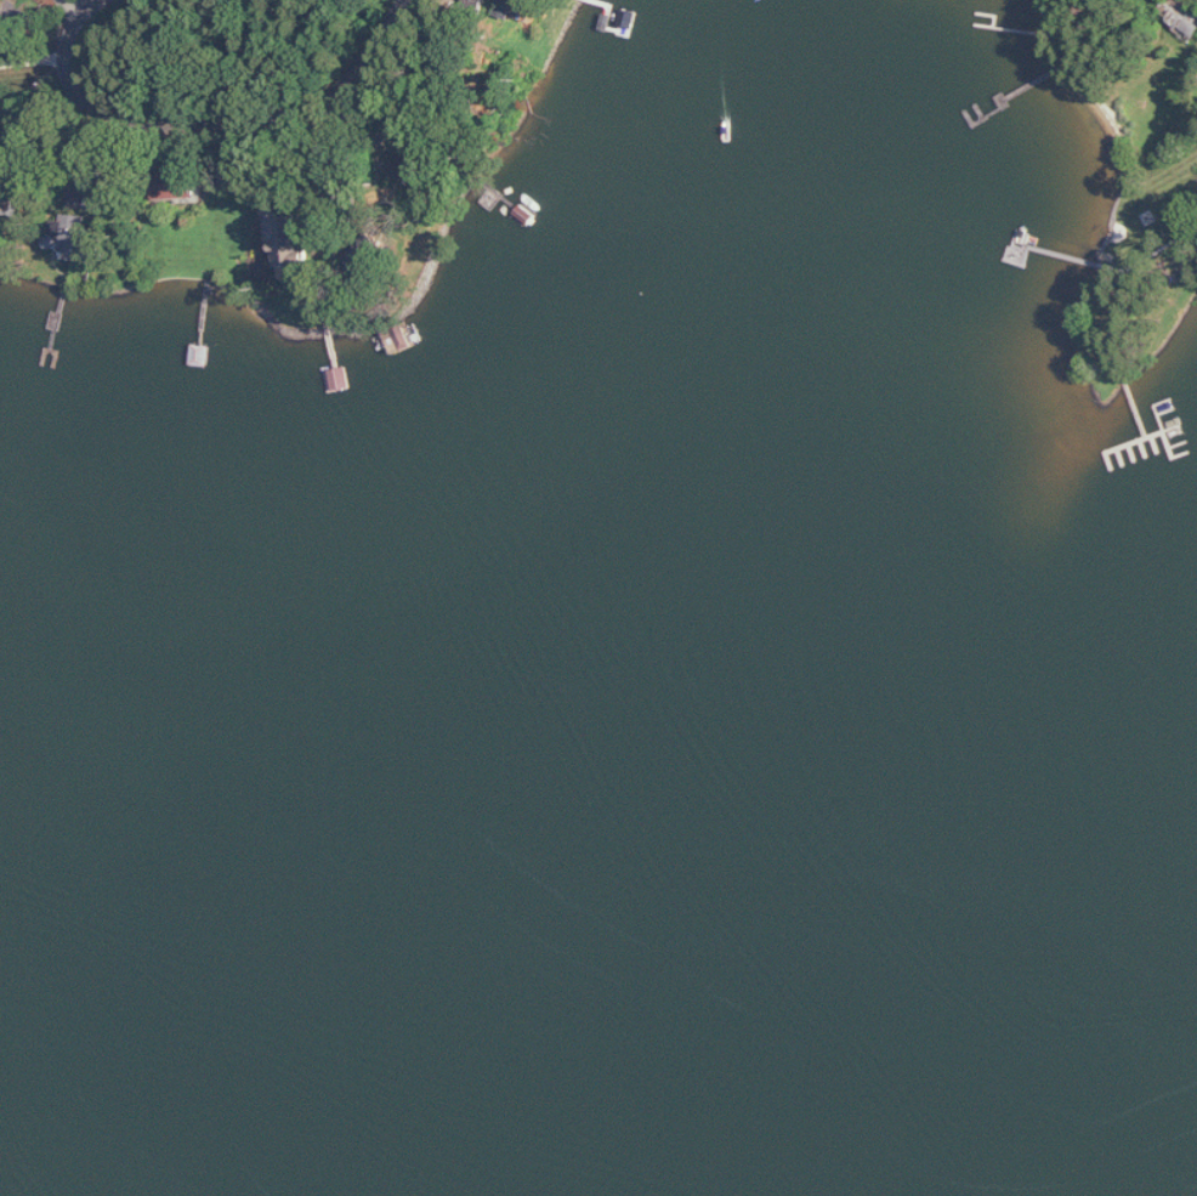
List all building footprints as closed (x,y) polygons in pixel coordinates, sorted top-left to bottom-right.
[(1190,0),(1171,0),(1162,12),(1196,38),(1196,5),(1190,0)] [(66,250),(89,252),(89,259),(102,261),(104,237),(96,236),(96,228),(89,227),(89,218),(58,215),(56,234),(68,235),(66,250)] [(283,232),(303,228),(301,215),(281,219),(283,232)] [(295,276),(314,274),(310,235),(280,239),(282,267),(294,266),(295,276)]
